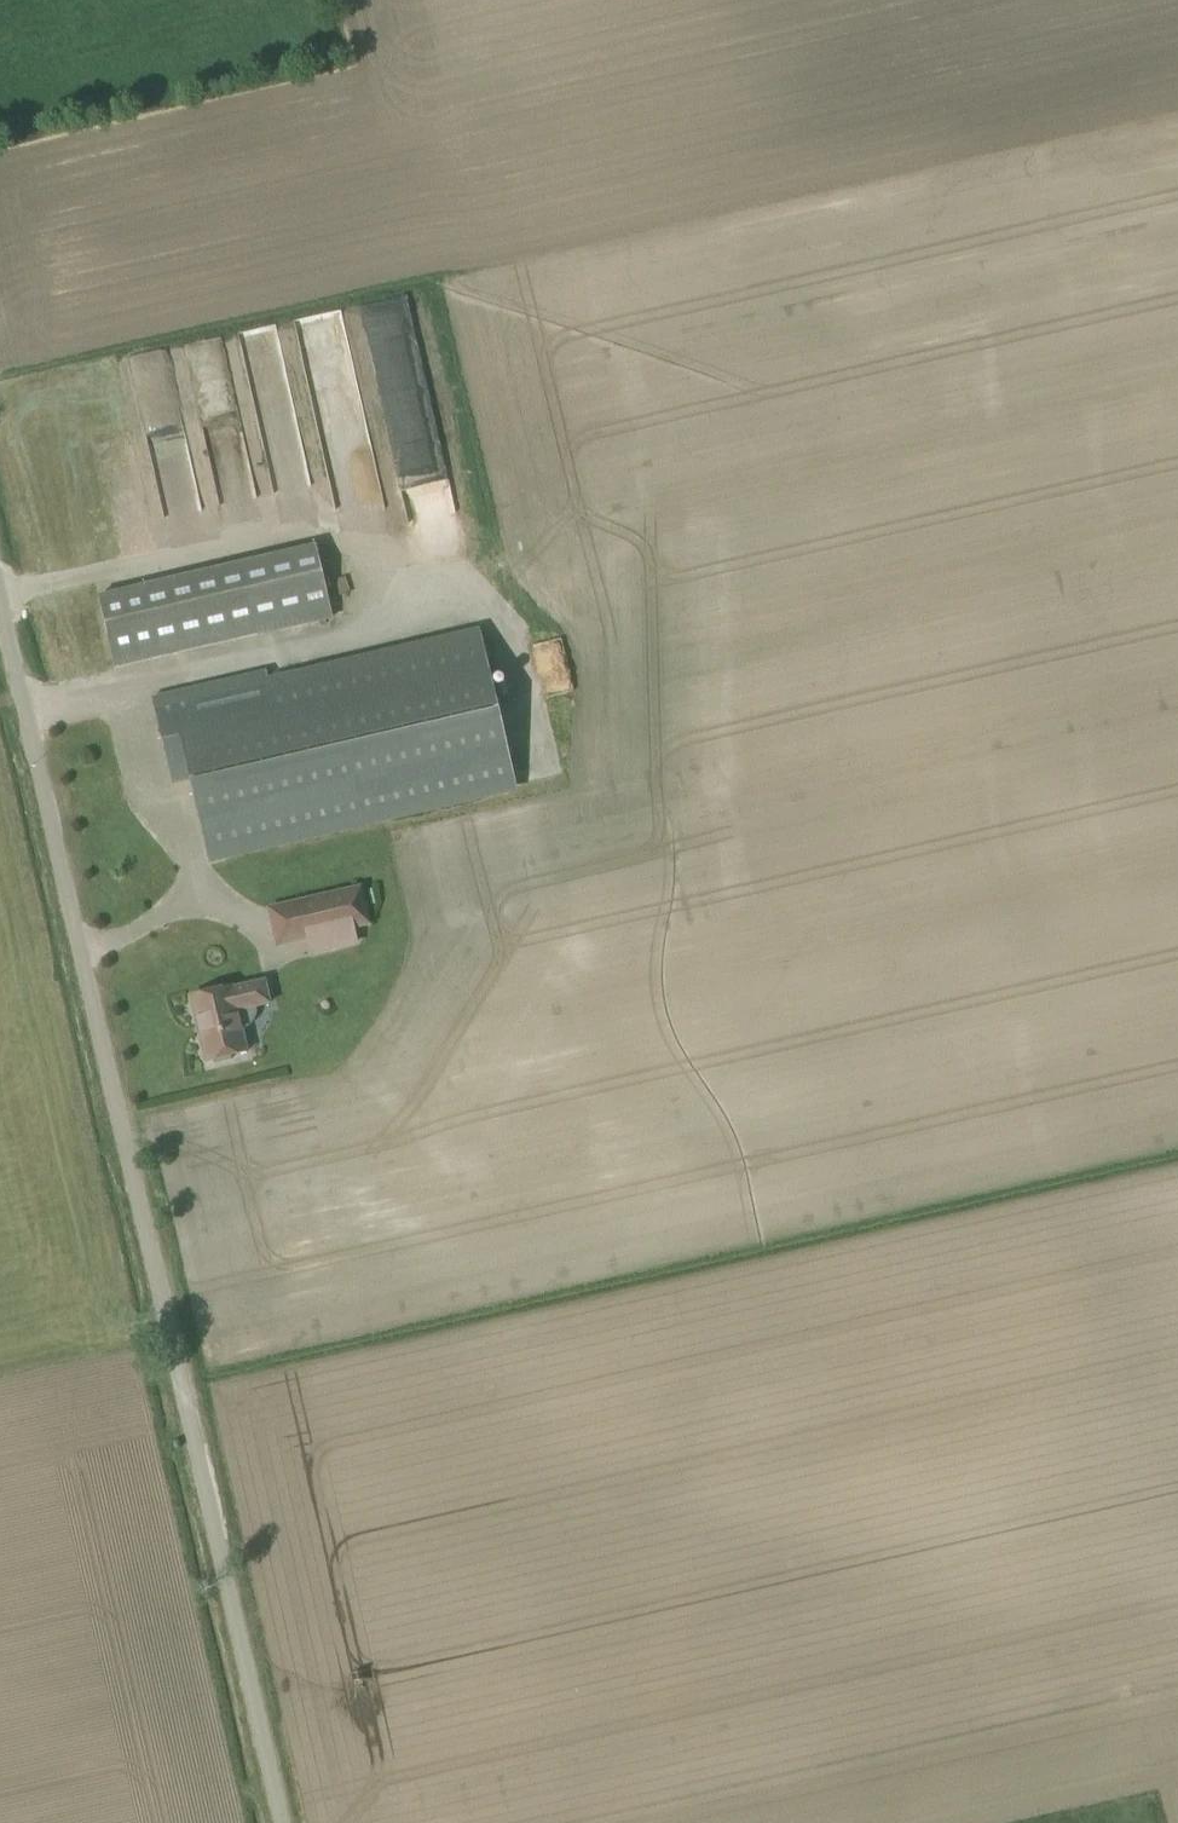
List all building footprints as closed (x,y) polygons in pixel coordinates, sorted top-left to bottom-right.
[(97,597),(114,668),(257,634),(258,638),(333,620),(316,546),(97,597)] [(151,698),(171,784),(189,780),(207,857),(515,785),(480,635),(269,685),(265,671),(151,698)] [(297,903),(305,938),(368,924),(360,888),(297,903)] [(226,989),(190,997),(205,1061),(213,1060),(214,1064),(230,1060),(229,1056),(246,1052),(241,1029),(243,1028),(244,1027),(246,1026),(247,1025),(248,1024),(250,1022),(251,1021),(252,1019),(253,1017),(253,1016),(254,1014),(254,1012),(254,1010),(254,1009),(254,1007),(269,1003),(264,981),(227,990),(226,989)]
